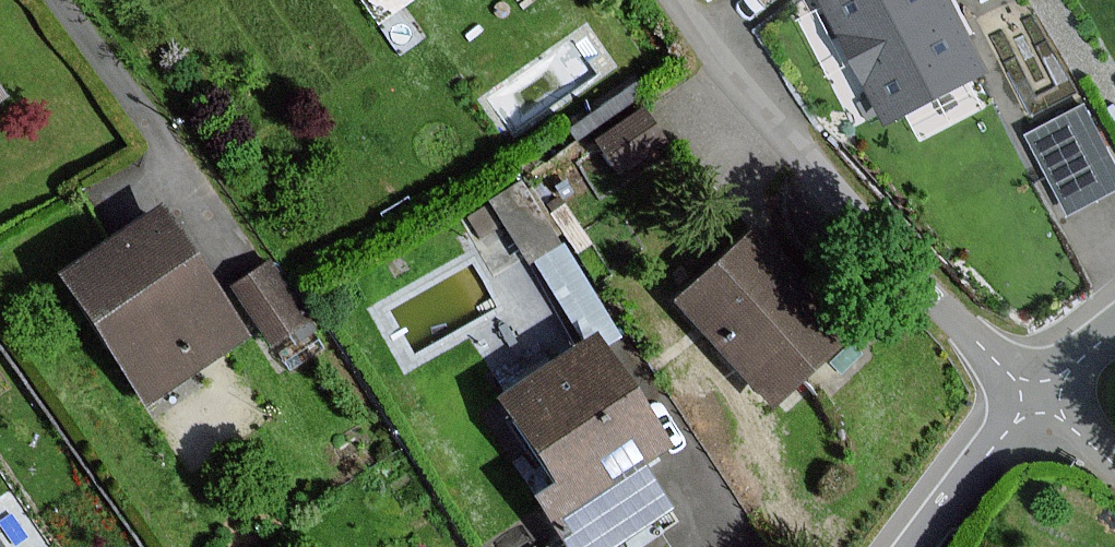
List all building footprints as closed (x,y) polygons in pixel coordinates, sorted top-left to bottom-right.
[(946,0),(827,0),(891,120),(983,72),(946,0)] [(595,54),(587,42),(577,49),(572,41),(490,98),(514,131),(594,76),(584,62),(595,54)] [(1086,109),(1032,136),(1071,211),(1114,189),(1114,166),(1086,109)] [(665,144),(642,112),(598,143),(620,175),(665,144)] [(526,262),(556,244),(519,182),(489,201),(492,205),(470,219),(481,236),(502,223),(526,262)] [(157,212),(60,276),(144,403),(241,339),(157,212)] [(755,232),(677,301),(769,403),(846,335),(755,232)] [(282,272),(245,293),(281,354),(317,332),(282,272)] [(498,405),(569,513),(556,522),(565,536),(557,541),(561,546),(613,546),(668,511),(639,467),(663,452),(591,344),(498,405)]
